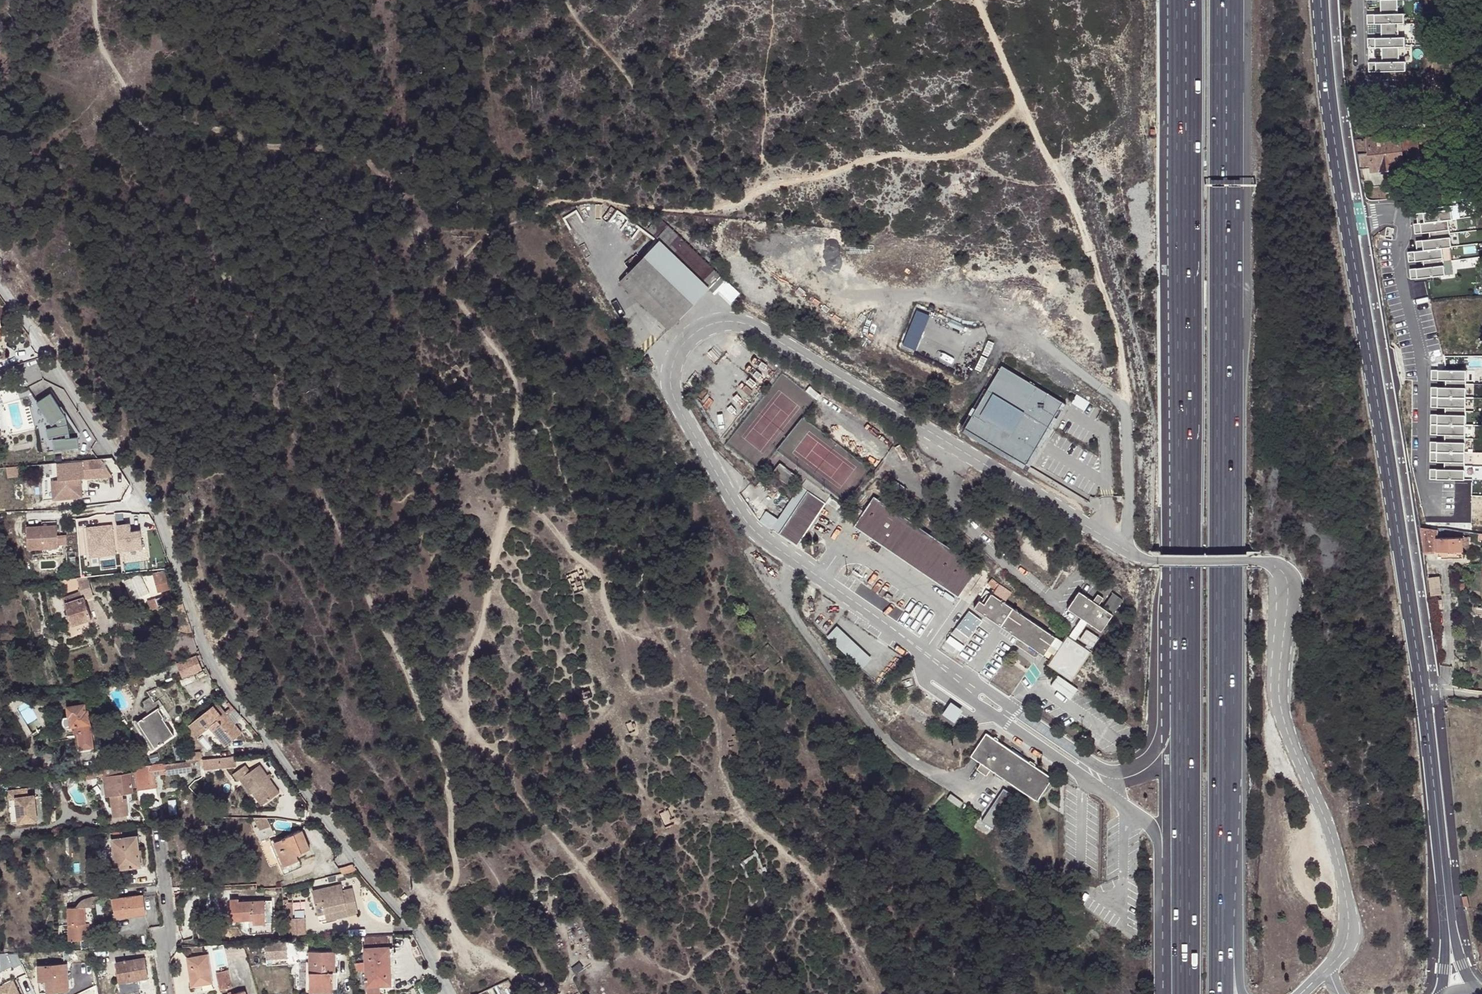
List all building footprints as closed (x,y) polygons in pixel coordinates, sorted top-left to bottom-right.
[(1381,14),(1367,15),(1367,24),(1381,24),(1382,38),(1368,38),(1368,48),(1382,48),(1382,62),(1369,62),(1369,72),(1406,71),(1406,61),(1400,62),(1399,47),(1405,47),(1405,37),(1399,38),(1398,23),(1404,23),(1404,14),(1398,14),(1398,0),(1381,0),(1381,14)] [(1400,134),(1355,140),(1358,156),(1370,154),(1372,168),(1372,171),(1403,166),(1403,161),(1419,159),(1419,150),(1434,148),(1433,132),(1400,136),(1400,134)] [(1370,154),(1358,156),(1360,170),(1372,168),(1370,154)] [(1458,205),(1450,206),(1452,219),(1448,220),(1451,247),(1459,246),(1456,219),(1460,218),(1458,205)] [(1450,206),(1430,208),(1431,212),(1416,214),(1418,224),(1413,224),(1415,234),(1429,232),(1430,240),(1416,241),(1417,251),(1407,253),(1408,262),(1423,261),(1424,268),(1410,270),(1411,280),(1445,275),(1442,248),(1449,247),(1451,247),(1448,220),(1452,219),(1450,206)] [(713,292),(724,281),(698,255),(659,218),(648,229),(660,241),(708,288),(713,292)] [(708,288),(660,241),(620,282),(669,329),(708,288)] [(1449,247),(1442,248),(1445,275),(1453,275),(1449,247)] [(739,294),(724,281),(713,292),(715,294),(719,290),(731,302),(739,294)] [(1062,402),(1001,366),(965,427),(972,432),(975,427),(999,442),(997,447),(1026,464),(1062,402)] [(1466,371),(1432,371),(1431,381),(1446,381),(1446,388),(1431,388),(1431,408),(1445,408),(1445,416),(1431,415),(1430,436),(1445,436),(1445,443),(1430,443),(1430,463),(1445,463),(1445,470),(1430,470),(1430,480),(1465,481),(1466,371)] [(1474,371),(1466,371),(1465,481),(1472,481),(1474,371)] [(1413,395),(1411,383),(1400,385),(1400,398),(1413,395)] [(49,393),(35,401),(49,425),(53,422),(56,426),(43,428),(44,437),(62,435),(61,439),(48,440),(49,451),(73,449),(73,438),(65,439),(63,417),(49,393)] [(1066,404),(1062,402),(1026,464),(997,447),(999,442),(975,427),(972,432),(965,427),(963,431),(1027,469),(1066,404)] [(102,459),(58,462),(60,479),(53,479),(55,498),(84,495),(82,478),(114,475),(102,459)] [(779,462),(777,465),(795,478),(797,475),(779,462)] [(40,465),(40,475),(51,474),(51,464),(40,465)] [(795,478),(777,465),(772,473),(789,485),(795,478)] [(126,478),(116,484),(121,494),(133,493),(134,490),(126,478)] [(805,479),(800,487),(807,492),(780,531),(780,532),(797,544),(830,495),(805,479)] [(807,492),(800,487),(773,527),(780,531),(807,492)] [(873,497),(864,512),(854,525),(917,568),(958,596),(978,567),(957,553),(919,528),(916,526),(920,519),(910,512),(905,518),(889,507),(893,500),(886,496),(881,503),(873,497)] [(854,525),(864,512),(857,507),(848,521),(854,525)] [(58,524),(28,526),(29,549),(44,548),(45,555),(65,554),(65,552),(64,535),(59,535),(58,524)] [(1422,528),(1425,551),(1439,550),(1464,549),(1463,538),(1438,538),(1438,530),(1422,528)] [(1464,549),(1439,550),(1439,559),(1464,558),(1464,549)] [(168,580),(164,570),(153,574),(157,584),(160,583),(161,586),(164,585),(163,582),(168,580)] [(88,577),(77,578),(57,580),(60,591),(89,581),(88,577)] [(1439,577),(1429,578),(1432,595),(1441,594),(1439,577)] [(999,583),(992,578),(989,582),(996,587),(999,583)] [(1067,608),(1081,617),(1087,621),(1101,630),(1112,614),(1098,604),(1093,601),(1079,591),(1067,608)] [(1041,650),(1045,652),(1047,650),(1050,644),(1055,637),(1022,614),(991,593),(984,603),(979,600),(974,608),(1010,632),(1039,652),(1041,650)] [(1098,594),(1093,601),(1098,604),(1103,598),(1098,594)] [(91,620),(85,598),(65,604),(72,626),(91,620)] [(159,606),(156,599),(148,602),(150,609),(159,606)] [(183,603),(169,608),(175,624),(182,631),(193,632),(183,603)] [(971,610),(951,635),(962,643),(981,618),(971,610)] [(1081,617),(1068,638),(1073,641),(1087,621),(1081,617)] [(859,668),(870,658),(837,624),(826,635),(859,668)] [(1062,652),(1058,657),(1053,664),(1070,676),(1087,651),(1073,641),(1068,638),(1059,650),(1062,652)] [(1050,644),(1047,650),(1058,657),(1062,652),(1059,650),(1050,644)] [(198,657),(177,664),(183,678),(203,670),(198,657)] [(950,701),(942,713),(954,721),(962,709),(950,701)] [(91,730),(88,709),(86,709),(85,704),(77,705),(77,703),(69,704),(69,706),(67,706),(69,716),(70,725),(71,727),(73,727),(75,732),(91,730)] [(213,706),(221,716),(225,713),(217,703),(213,706)] [(221,716),(213,706),(191,723),(199,734),(211,725),(214,727),(212,729),(225,745),(241,733),(225,713),(221,716)] [(165,717),(158,708),(138,720),(156,747),(175,735),(164,718),(165,717)] [(991,741),(993,738),(986,733),(970,755),(981,763),(977,769),(986,776),(990,769),(1036,800),(1051,778),(1033,766),(1032,767),(1027,764),(1028,762),(996,740),(994,743),(991,741)] [(177,762),(187,761),(184,747),(175,748),(177,762)] [(206,759),(206,770),(223,768),(222,758),(206,759)] [(95,762),(96,770),(104,769),(111,769),(110,760),(95,762)] [(187,769),(187,762),(135,767),(138,790),(157,788),(154,772),(187,769)] [(228,774),(233,781),(235,780),(246,795),(248,793),(251,791),(260,803),(274,793),(255,766),(245,772),(240,766),(228,774)] [(96,770),(87,771),(88,778),(105,776),(104,771),(104,769),(96,770)] [(114,770),(104,771),(105,776),(107,795),(110,794),(113,794),(123,792),(132,790),(130,773),(115,774),(114,770)] [(28,788),(21,789),(22,797),(16,797),(16,798),(18,823),(38,821),(35,795),(28,796),(28,788)] [(21,789),(6,790),(7,800),(16,798),(16,797),(22,797),(21,789)] [(1003,789),(982,821),(992,828),(1013,795),(1003,789)] [(248,793),(257,806),(260,803),(251,791),(248,793)] [(124,799),(123,792),(113,794),(113,798),(111,798),(114,818),(120,816),(121,823),(127,822),(126,815),(129,815),(127,798),(124,799)] [(267,818),(253,817),(259,829),(271,826),(267,818)] [(312,848),(303,831),(275,843),(286,864),(301,858),(299,854),(312,848)] [(142,868),(139,837),(113,839),(116,870),(142,868)] [(342,884),(312,891),(318,915),(325,913),(347,908),(349,915),(358,913),(353,889),(343,891),(342,884)] [(113,897),(115,914),(122,913),(123,916),(145,914),(143,894),(113,897)] [(95,895),(94,896),(93,896),(88,897),(83,899),(79,903),(76,907),(68,907),(69,940),(90,940),(89,923),(87,923),(86,907),(96,907),(95,895)] [(268,923),(266,900),(241,902),(241,899),(233,899),(234,921),(257,920),(258,935),(277,934),(276,923),(268,923)] [(347,908),(325,913),(327,920),(349,915),(347,908)] [(289,934),(305,934),(305,918),(289,918),(289,934)] [(390,982),(388,934),(363,935),(365,984),(380,983),(390,982)] [(265,941),(264,941),(265,958),(285,957),(285,940),(265,941)] [(332,970),(333,969),(332,949),(307,950),(308,986),(332,985),(332,970)] [(209,954),(187,957),(192,986),(202,984),(202,982),(213,981),(209,954)] [(118,961),(120,973),(131,972),(132,980),(150,977),(147,957),(118,961)] [(40,965),(40,974),(47,974),(47,981),(47,992),(70,991),(69,964),(40,965)] [(228,970),(216,973),(219,988),(232,984),(228,970)] [(131,972),(120,973),(122,981),(132,980),(131,972)] [(0,987),(0,993),(19,993),(13,981),(0,987)] [(192,986),(193,990),(203,988),(203,989),(214,987),(213,981),(202,982),(202,984),(192,986)] [(365,984),(365,993),(381,993),(380,983),(365,984)] [(224,993),(247,993),(245,986),(223,992),(224,993)]
